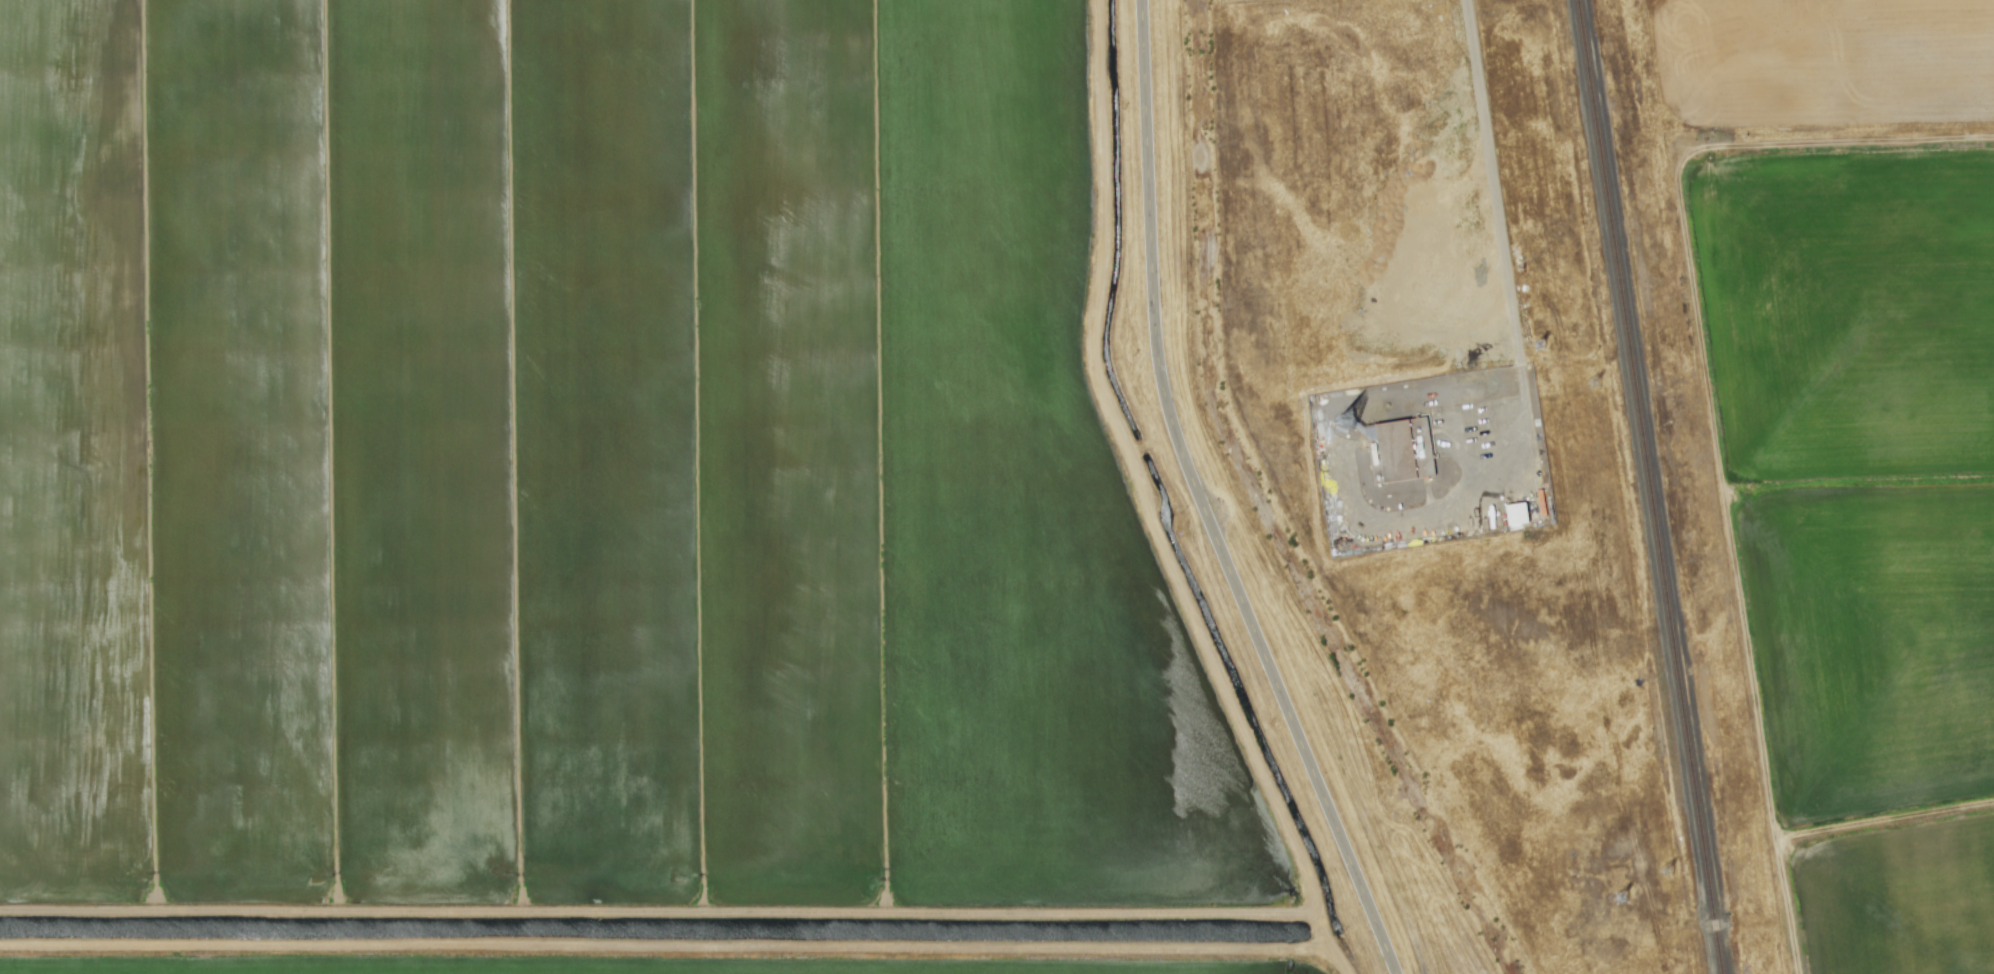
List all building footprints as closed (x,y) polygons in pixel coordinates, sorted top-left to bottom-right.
[(1379,464),(1415,461),(1412,437),(1427,436),(1426,428),(1425,428),(1424,418),(1375,423),(1379,464)] [(1419,476),(1433,476),(1433,463),(1419,463),(1419,476)] [(1506,525),(1527,523),(1525,502),(1504,504),(1506,525)]
